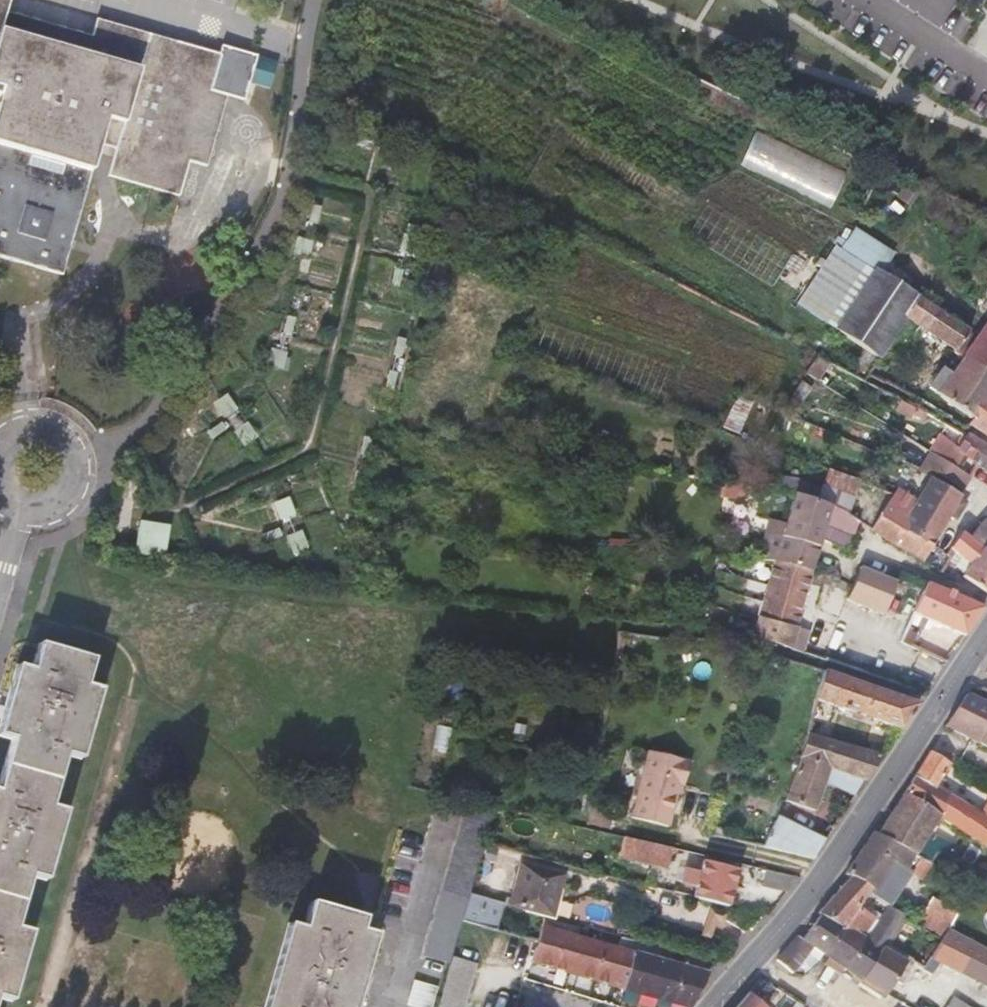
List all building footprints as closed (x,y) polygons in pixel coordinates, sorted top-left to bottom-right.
[(206,161),(226,92),(210,87),(220,52),(219,51),(97,18),(93,35),(6,11),(9,0),(0,0),(0,86),(0,88),(0,255),(65,273),(102,141),(119,145),(111,173),(181,192),(191,157),(206,161)] [(219,51),(220,52),(210,87),(226,92),(243,96),(248,77),(268,83),(275,57),(221,42),(219,51)] [(830,205),(845,170),(752,130),(737,165),(830,205)] [(292,251),(307,257),(313,240),(297,235),(292,251)] [(832,325),(877,355),(902,318),(916,296),(871,267),(832,325)] [(902,318),(951,349),(964,331),(966,329),(916,296),(902,318)] [(973,338),(964,331),(951,349),(949,352),(958,357),(978,369),(986,375),(986,319),(973,338)] [(269,365),(283,368),(287,350),(273,347),(269,365)] [(810,354),(804,377),(820,381),(826,358),(810,354)] [(971,421),(986,399),(986,375),(978,369),(958,357),(933,394),(971,421)] [(809,386),(799,379),(781,412),(792,415),(809,386)] [(228,391),(211,401),(222,420),(239,410),(228,391)] [(734,395),(726,417),(744,423),(752,401),(734,395)] [(986,438),(986,400),(986,399),(971,421),(968,425),(986,438)] [(896,409),(911,418),(916,409),(902,400),(896,409)] [(233,429),(243,445),(258,435),(248,420),(233,429)] [(976,467),(976,465),(986,471),(986,448),(958,432),(954,441),(938,432),(929,447),(928,449),(937,456),(946,461),(961,471),(963,469),(967,461),(976,467)] [(968,481),(970,477),(961,471),(946,461),(939,471),(963,488),(968,481)] [(866,495),(870,482),(836,470),(833,483),(847,488),(837,503),(854,516),(861,507),(866,495)] [(898,490),(897,491),(887,505),(909,518),(903,526),(933,544),(942,530),(947,521),(952,514),(961,500),(964,495),(961,492),(934,477),(917,502),(898,490)] [(709,494),(734,495),(735,483),(710,482),(709,494)] [(823,542),(851,551),(860,522),(853,517),(854,516),(837,503),(796,491),(789,517),(785,532),(769,531),(760,561),(776,562),(777,562),(814,572),(823,542)] [(289,495),(273,501),(281,520),(297,513),(289,495)] [(968,505),(961,500),(952,514),(959,519),(968,505)] [(774,513),(769,531),(785,532),(789,517),(774,513)] [(922,560),(931,547),(933,544),(903,526),(882,513),(872,528),(922,560)] [(139,522),(138,528),(162,531),(158,557),(165,558),(169,527),(139,522)] [(984,524),(972,541),(986,553),(986,527),(984,524)] [(138,528),(135,553),(158,557),(162,531),(138,528)] [(303,529),(287,533),(292,553),(308,549),(303,529)] [(962,578),(986,594),(986,553),(972,541),(962,534),(955,542),(950,550),(971,566),(962,578)] [(795,632),(814,572),(777,562),(776,562),(759,620),(753,620),(751,627),(756,629),(752,640),(801,655),(807,636),(795,632)] [(879,614),(893,582),(860,568),(845,600),(879,614)] [(893,582),(921,595),(926,583),(898,571),(893,582)] [(943,626),(965,636),(968,632),(983,608),(926,583),(921,595),(913,614),(934,622),(933,627),(940,631),(943,626)] [(955,652),(905,632),(900,644),(946,664),(955,652)] [(34,668),(19,664),(0,728),(0,731),(14,735),(0,781),(0,996),(10,998),(30,929),(14,925),(30,871),(45,875),(65,808),(50,804),(66,750),(80,755),(100,688),(85,684),(92,659),(41,644),(34,668)] [(854,714),(866,717),(902,729),(920,702),(892,694),(834,675),(824,672),(815,700),(815,701),(854,714)] [(949,728),(982,745),(986,734),(986,705),(969,697),(949,728)] [(863,725),(866,717),(854,714),(852,721),(863,725)] [(880,756),(807,735),(798,760),(865,779),(880,756)] [(691,761),(650,750),(632,817),(669,826),(677,794),(680,784),(685,785),(691,761)] [(949,761),(933,753),(906,794),(880,835),(915,853),(933,828),(986,853),(986,808),(943,788),(948,779),(943,777),(949,767),(946,765),(949,761)] [(823,785),(857,795),(868,780),(865,779),(798,760),(783,801),(814,810),(823,785)] [(444,893),(470,901),(470,898),(486,844),(496,811),(471,804),(444,893)] [(589,810),(586,822),(610,828),(613,816),(589,810)] [(772,819),(760,848),(814,859),(823,845),(832,833),(772,819)] [(725,833),(714,831),(713,838),(722,840),(725,833)] [(921,875),(929,864),(913,856),(915,853),(880,835),(876,833),(861,854),(846,875),(847,876),(871,888),(865,896),(874,901),(888,909),(895,899),(878,889),(896,862),(921,875)] [(669,867),(674,849),(625,838),(621,855),(669,867)] [(703,862),(694,898),(728,906),(737,870),(703,862)] [(646,883),(666,887),(669,871),(648,868),(646,883)] [(523,869),(513,908),(554,917),(563,878),(523,869)] [(764,887),(787,894),(801,879),(801,878),(767,870),(764,887)] [(819,913),(822,915),(844,927),(865,896),(871,888),(847,876),(834,894),(819,913)] [(913,904),(922,893),(906,881),(897,891),(913,904)] [(470,901),(444,893),(429,945),(455,952),(464,921),(470,901)] [(831,959),(844,968),(865,938),(863,938),(876,919),(865,914),(874,901),(865,896),(844,927),(825,955),(831,959)] [(494,903),(470,898),(470,901),(464,921),(486,928),(494,903)] [(377,933),(362,928),(366,914),(314,899),(305,925),(292,922),(267,1006),(356,1006),(377,933)] [(923,917),(946,932),(957,915),(932,900),(923,917)] [(498,904),(494,903),(486,928),(498,931),(503,912),(498,904)] [(888,909),(876,926),(893,936),(904,918),(888,909)] [(812,947),(825,955),(844,927),(822,915),(800,941),(796,938),(778,959),(775,962),(790,974),(809,952),(812,947)] [(886,946),(893,936),(876,926),(868,940),(865,938),(844,968),(846,969),(863,980),(884,949),(886,946)] [(589,977),(625,988),(635,953),(586,940),(540,927),(536,942),(531,960),(589,977)] [(935,948),(973,969),(985,949),(946,932),(940,940),(935,948)] [(455,952),(429,945),(426,958),(451,965),(453,958),(455,952)] [(822,961),(825,955),(812,947),(809,952),(822,961)] [(863,980),(885,994),(905,962),(884,949),(863,980)] [(985,949),(973,969),(986,977),(986,950),(985,949)] [(664,962),(635,953),(625,988),(690,1006),(708,975),(703,973),(707,962),(668,951),(664,962)] [(453,958),(451,965),(439,1006),(464,1006),(477,964),(453,958)] [(842,974),(846,969),(844,968),(831,959),(827,964),(842,974)] [(438,989),(418,983),(411,1006),(413,1006),(433,1006),(438,989)] [(747,994),(736,1006),(763,1006),(747,994)]
